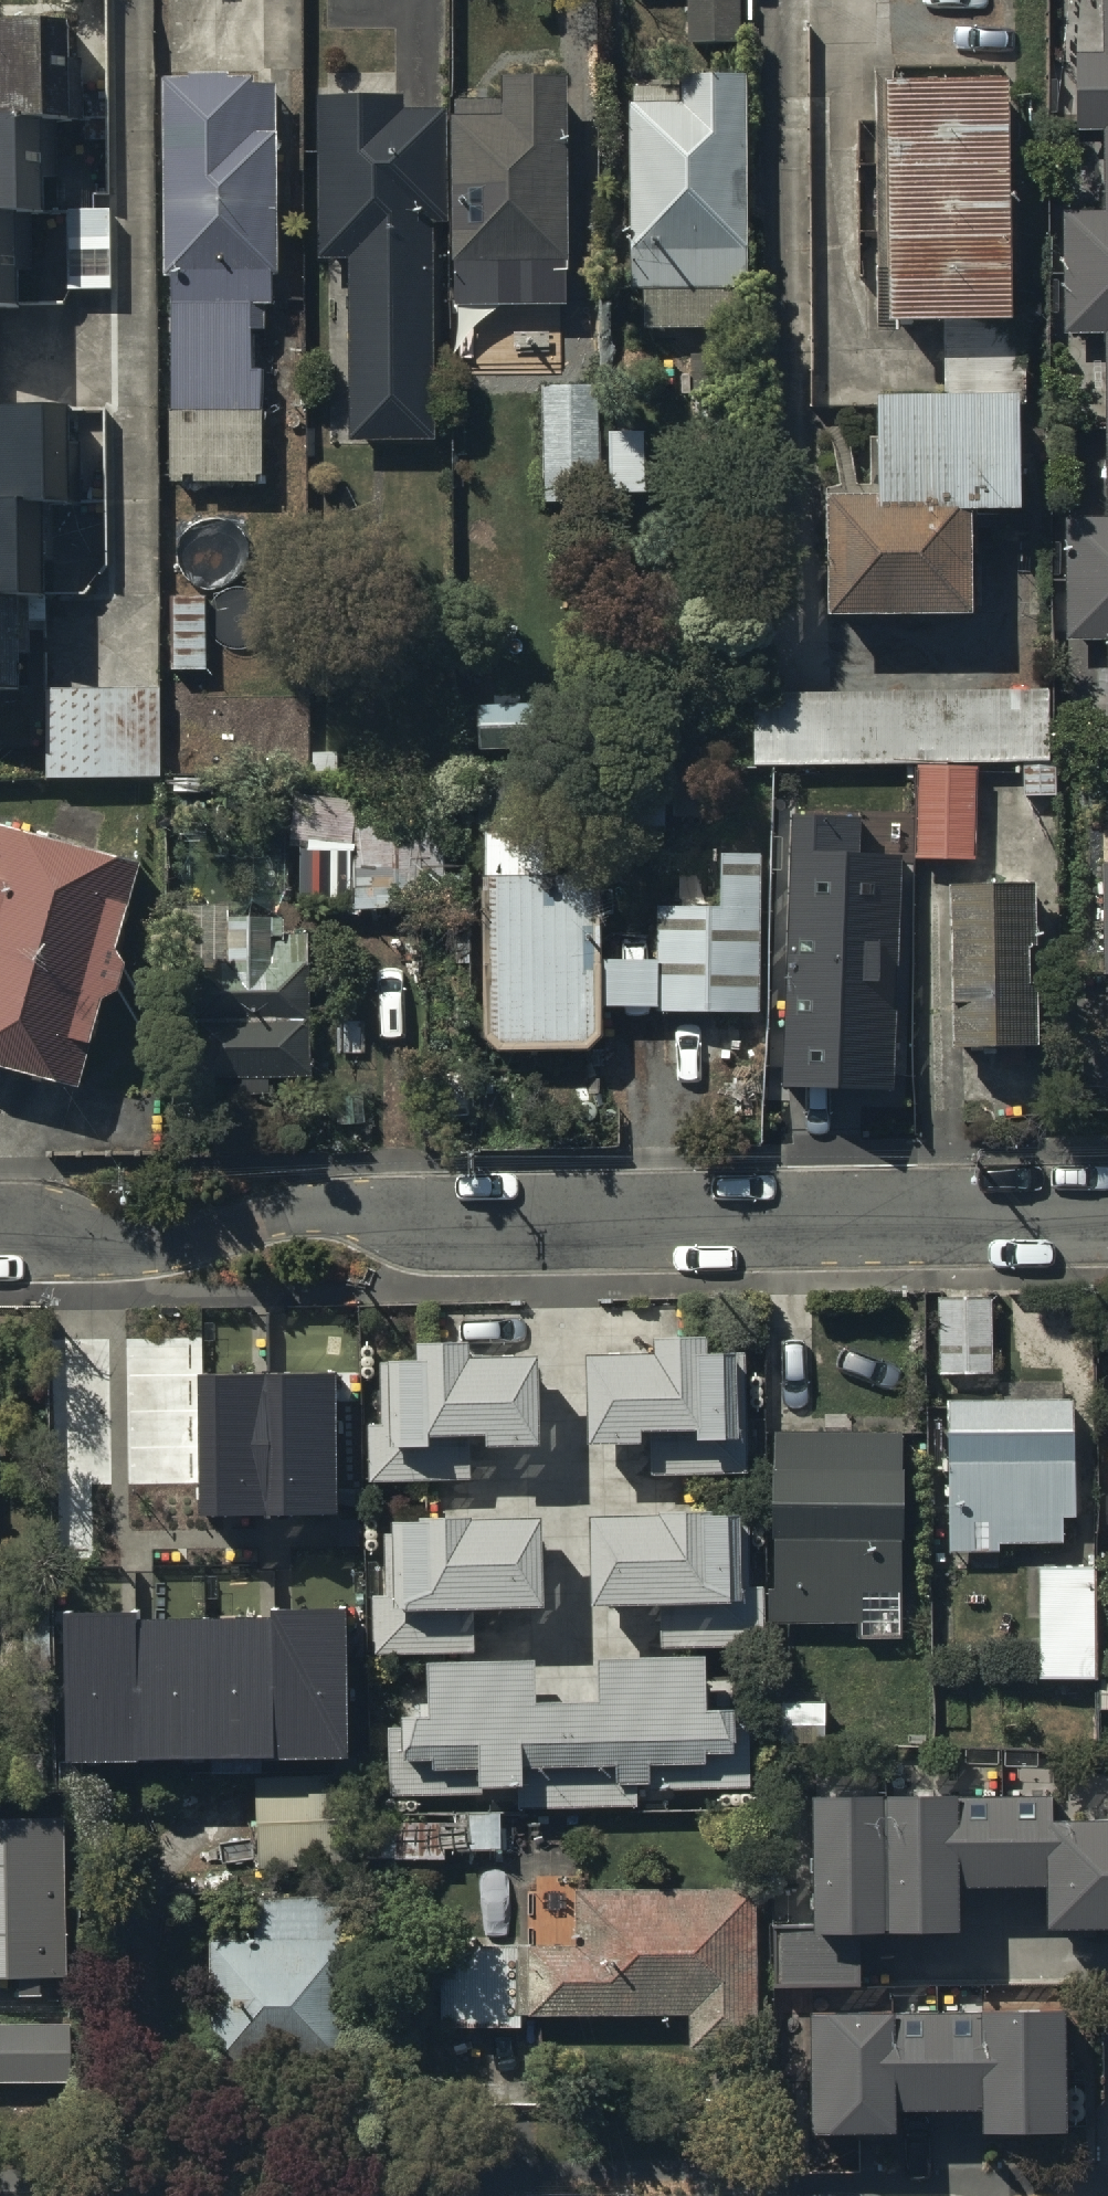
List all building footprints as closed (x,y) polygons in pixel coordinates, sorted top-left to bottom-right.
[(685,47),(738,48),(738,0),(685,0),(685,47)] [(1103,60),(1075,60),(1075,135),(1103,135),(1103,217),(1061,218),(1062,340),(1104,340),(1104,503),(1078,504),(1078,524),(1065,524),(1065,647),(1106,646),(1107,745),(1107,0),(1103,0),(1103,60)] [(65,28),(0,28),(0,319),(13,319),(14,229),(43,229),(43,142),(64,142),(65,28)] [(169,285),(169,393),(167,489),(260,488),(259,417),(262,417),(262,378),(250,378),(250,336),(262,336),(262,313),(272,313),(274,93),(251,93),(251,89),(229,89),(229,82),(188,82),(188,89),(162,87),(161,285),(169,285)] [(744,297),(744,84),(677,86),(677,93),(634,93),(634,115),(627,115),(628,296),(642,296),(643,336),(737,336),(738,297),(744,297)] [(564,308),(561,91),(499,91),(499,102),(454,103),(454,129),(450,129),(453,309),(458,309),(458,324),(492,324),(492,309),(564,308)] [(1000,310),(999,92),(884,92),(885,338),(942,338),(943,411),(873,411),(874,513),(821,513),(822,628),(968,627),(968,522),(1016,522),(1016,411),(1023,411),(1022,310),(1000,310)] [(401,103),(319,106),(319,267),(346,267),(346,449),(435,449),(435,230),(447,231),(447,118),(401,118),(401,103)] [(540,392),(542,502),(553,502),(553,511),(573,510),(572,503),(597,502),(595,391),(540,392)] [(30,704),(30,611),(53,612),(53,513),(76,513),(76,406),(0,407),(0,704),(30,704)] [(476,710),(476,754),(536,754),(536,737),(543,737),(543,708),(524,708),(524,697),(497,697),(496,710),(476,710)] [(975,771),(915,771),(913,865),(972,865),(972,860),(985,861),(985,832),(975,832),(975,771)] [(445,880),(441,797),(354,797),(296,789),(288,844),(300,843),(299,900),(346,899),(353,915),(456,910),(455,879),(445,880)] [(480,826),(485,826),(483,1043),(497,1059),(587,1060),(601,1042),(602,1001),(656,1001),(656,1010),(761,1011),(763,864),(717,863),(717,916),(657,915),(657,958),(603,957),(604,892),(590,879),(585,884),(540,884),(541,841),(531,841),(531,824),(508,824),(508,789),(480,789),(480,826)] [(779,1083),(891,1088),(901,851),(858,849),(859,814),(791,811),(779,1083)] [(79,1101),(109,1008),(122,1005),(130,978),(122,964),(141,876),(0,830),(0,1075),(79,1101)] [(975,892),(946,892),(948,1058),(1032,1057),(1029,874),(975,874),(975,892)] [(312,1083),(312,940),(285,941),(284,927),(230,927),(230,921),(177,920),(177,1026),(210,1026),(210,1083),(312,1083)] [(989,1302),(934,1302),(935,1374),(949,1374),(949,1383),(990,1382),(989,1302)] [(707,1336),(653,1337),(653,1356),(587,1358),(589,1445),(649,1444),(650,1477),(748,1475),(746,1351),(707,1352),(707,1336)] [(415,1360),(379,1362),(380,1425),(369,1425),(371,1481),(469,1478),(468,1445),(538,1443),(535,1357),(471,1359),(470,1341),(415,1343),(415,1360)] [(335,1374),(198,1375),(200,1515),(336,1513),(335,1374)] [(957,1411),(945,1411),(948,1557),(998,1556),(998,1551),(1061,1550),(1060,1523),(1074,1523),(1072,1422),(1039,1423),(1038,1410),(1026,1410),(1026,1403),(957,1405),(957,1411)] [(898,1445),(772,1442),(772,1625),(858,1625),(858,1641),(898,1641),(898,1445)] [(742,1512),(587,1516),(590,1605),(660,1603),(661,1649),(764,1645),(762,1587),(744,1588),(742,1512)] [(541,1517),(393,1522),(395,1595),(373,1596),(375,1654),(474,1650),(473,1610),(544,1607),(541,1517)] [(1094,1686),(1093,1571),(1038,1572),(1038,1687),(1094,1686)] [(138,1610),(64,1611),(66,1762),(349,1758),(346,1607),(271,1608),(271,1620),(138,1622),(138,1610)] [(538,1659),(425,1662),(427,1717),(398,1718),(398,1729),(387,1729),(389,1793),(517,1790),(517,1808),(637,1805),(637,1789),(748,1786),(746,1723),(733,1723),(733,1711),(706,1712),(705,1656),(593,1658),(594,1697),(539,1699),(538,1659)] [(770,1923),(771,1989),(859,1988),(858,1934),(961,1932),(960,1889),(1049,1888),(1049,1929),(1107,1928),(1107,1818),(1056,1819),(1056,1794),(810,1798),(812,1923),(770,1923)] [(12,1988),(12,2004),(36,2004),(36,1987),(60,1988),(64,1828),(0,1826),(0,1987),(12,1988)] [(762,1896),(576,1895),(576,1953),(531,1953),(531,2021),(692,2022),(692,2054),(761,2055),(762,1896)] [(212,1949),(211,2076),(350,2075),(349,1898),(258,1899),(259,1949),(212,1949)] [(523,2033),(520,1954),(471,1955),(470,1957),(469,1957),(468,1957),(467,1957),(466,1957),(465,1958),(464,1958),(463,1958),(462,1959),(461,1959),(460,1960),(459,1960),(458,1961),(457,1961),(457,1962),(456,1962),(455,1963),(454,1963),(453,1964),(453,1965),(452,1966),(451,1966),(451,1967),(450,1968),(449,1969),(449,1970),(448,1971),(447,1972),(447,1973),(446,1974),(446,1975),(446,1976),(445,1977),(445,1978),(445,1979),(446,2035),(523,2033)] [(1067,2007),(812,2009),(813,2135),(897,2134),(897,2112),(981,2111),(982,2134),(1068,2133),(1067,2007)] [(0,2028),(0,2089),(56,2089),(56,2028),(0,2028)]
